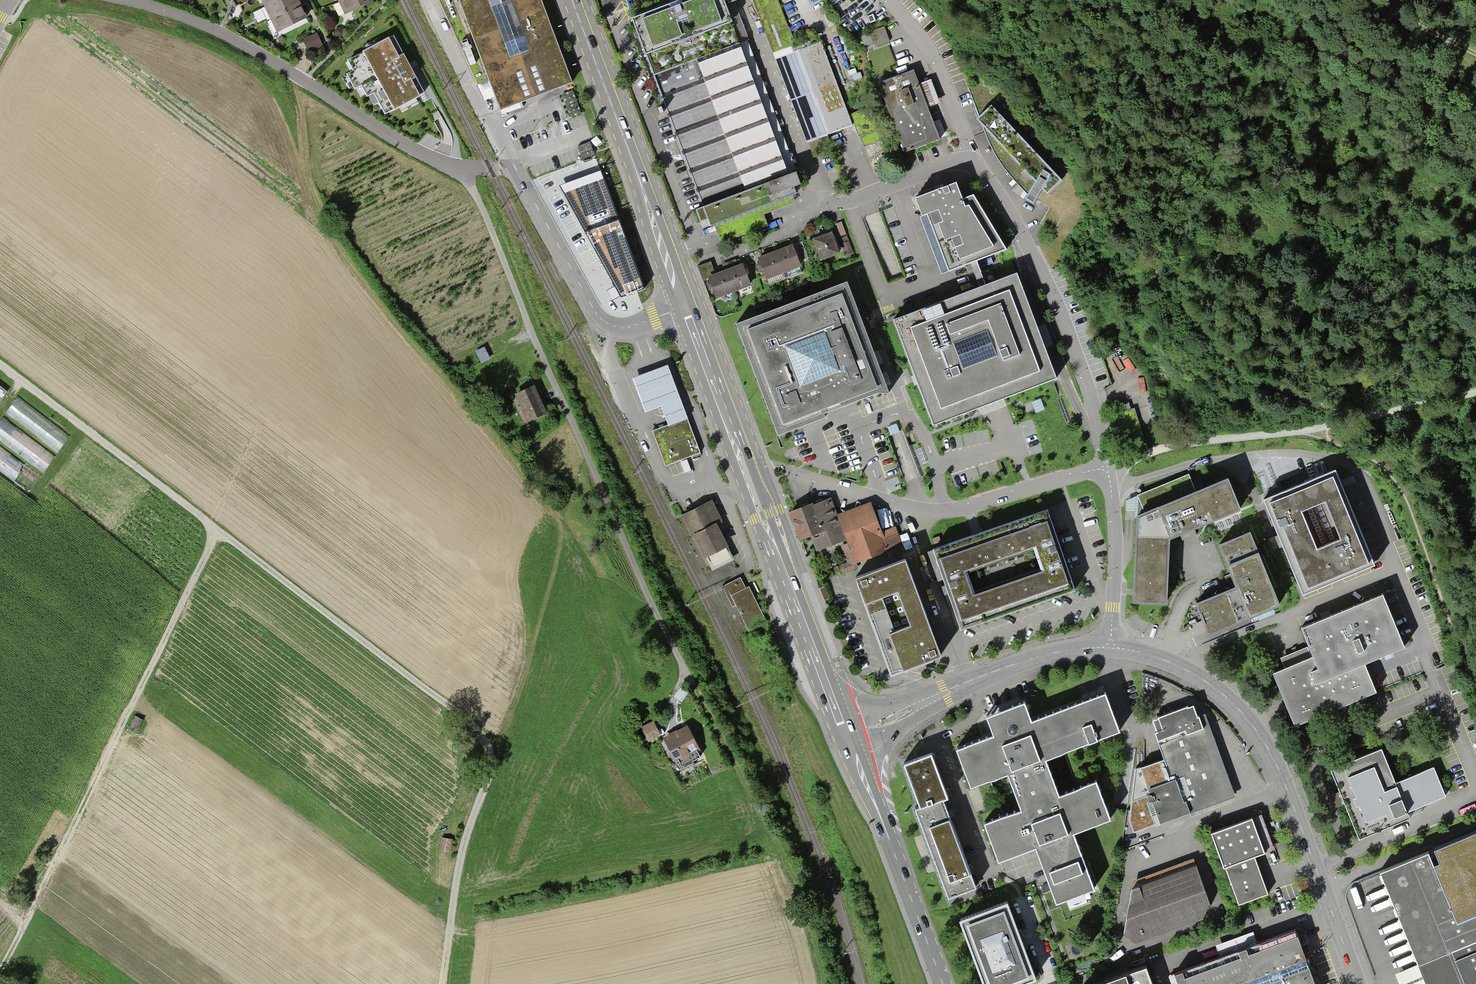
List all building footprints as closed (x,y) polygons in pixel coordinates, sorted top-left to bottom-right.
[(277,34),(308,19),(302,6),(300,2),(299,0),(261,0),(277,34)] [(345,14),(375,0),(339,0),(345,14)] [(500,108),(571,79),(540,0),(458,0),(500,108)] [(704,210),(697,213),(701,226),(708,223),(711,229),(715,227),(721,244),(768,227),(764,216),(795,204),(792,198),(796,197),(794,190),(800,188),(796,176),(790,178),(723,0),(686,0),(631,21),(704,210)] [(805,143),(851,126),(820,42),(797,50),(778,0),(752,0),(805,143)] [(885,28),(869,34),(874,49),(890,43),(885,28)] [(317,33),(302,40),(309,54),(324,47),(317,33)] [(386,113),(424,93),(394,37),(349,61),(355,73),(350,75),(356,88),(362,85),(367,96),(375,92),(386,113)] [(909,65),(895,68),(896,73),(910,70),(909,65)] [(880,85),(906,155),(941,142),(915,72),(880,85)] [(1075,166),(986,75),(969,87),(980,120),(977,122),(985,131),(991,145),(998,159),(1014,179),(1030,196),(1026,202),(1033,208),(1043,190),(1048,194),(1075,166)] [(575,90),(564,94),(573,117),(583,113),(575,90)] [(564,193),(621,298),(646,290),(604,178),(564,193)] [(948,270),(1005,249),(972,196),(960,200),(955,185),(915,200),(921,216),(927,214),(948,270)] [(821,259),(841,251),(832,230),(812,238),(821,259)] [(802,259),(808,256),(802,242),(796,244),(802,259)] [(758,258),(766,278),(802,265),(794,244),(758,258)] [(988,283),(985,273),(992,270),(988,258),(975,263),(982,285),(988,283)] [(716,297),(751,283),(742,263),(708,277),(716,297)] [(1057,378),(1017,273),(893,320),(933,425),(1057,378)] [(735,325),(778,436),(825,418),(823,413),(878,393),(888,393),(846,283),(735,325)] [(486,346),(476,350),(481,362),(490,358),(486,346)] [(668,365),(632,379),(645,413),(662,406),(669,425),(652,432),(665,467),(701,454),(668,365)] [(506,384),(503,377),(496,380),(499,387),(506,384)] [(548,414),(535,385),(515,394),(529,423),(548,414)] [(19,396),(7,412),(60,450),(71,434),(19,396)] [(53,453),(4,418),(0,423),(0,438),(42,468),(53,453)] [(18,485),(31,468),(0,444),(0,471),(18,485)] [(1337,469),(1265,499),(1305,594),(1377,564),(1337,469)] [(1193,481),(1189,472),(1126,500),(1126,528),(1137,529),(1132,602),(1167,604),(1171,538),(1242,511),(1229,477),(1206,487),(1202,477),(1193,481)] [(705,556),(728,544),(716,521),(723,517),(713,499),(683,514),(705,556)] [(811,505),(789,514),(800,542),(810,537),(817,553),(846,541),(847,543),(840,546),(847,562),(833,568),(837,577),(858,569),(856,564),(887,552),(888,555),(905,549),(896,526),(883,531),(871,502),(837,516),(831,500),(812,507),(811,505)] [(1047,511),(933,550),(961,630),(1075,591),(1047,511)] [(1237,586),(1197,603),(1210,634),(1281,604),(1250,531),(1220,544),(1237,586)] [(870,620),(891,676),(902,672),(928,663),(941,658),(905,562),(855,581),(862,598),(870,620)] [(748,631),(766,622),(749,587),(746,588),(741,578),(722,587),(733,608),(736,607),(748,631)] [(932,588),(922,590),(925,602),(934,601),(932,588)] [(1296,725),(1378,691),(1366,663),(1406,646),(1384,594),(1302,628),(1309,645),(1282,657),(1286,666),(1273,672),(1296,725)] [(1046,759),(1119,732),(1105,695),(1030,723),(1024,705),(986,719),(993,736),(955,750),(969,789),(1006,775),(1020,811),(984,825),(998,862),(1035,849),(1046,880),(1055,904),(1093,890),(1073,835),(1110,821),(1095,782),(1059,795),(1046,759)] [(1157,822),(1236,793),(1209,722),(1203,725),(1196,704),(1151,721),(1172,778),(1145,788),(1157,822)] [(642,727),(649,741),(662,735),(655,721),(642,727)] [(691,725),(666,738),(678,762),(704,749),(691,725)] [(1410,818),(1408,812),(1445,796),(1434,768),(1396,783),(1383,750),(1332,770),(1360,838),(1410,818)] [(950,905),(979,894),(942,800),(947,798),(930,754),(903,764),(919,806),(912,808),(950,905)] [(1238,904),(1269,893),(1256,856),(1268,851),(1255,817),(1212,833),(1238,904)] [(1381,871),(1427,983),(1475,983),(1475,833),(1381,871)] [(1126,934),(1137,941),(1204,917),(1210,902),(1197,864),(1132,890),(1126,934)] [(958,919),(982,983),(1008,983),(1029,976),(1002,902),(958,919)] [(1299,938),(1186,976),(1189,983),(1315,983),(1299,938)] [(1145,965),(1093,983),(1152,983),(1145,965)]
